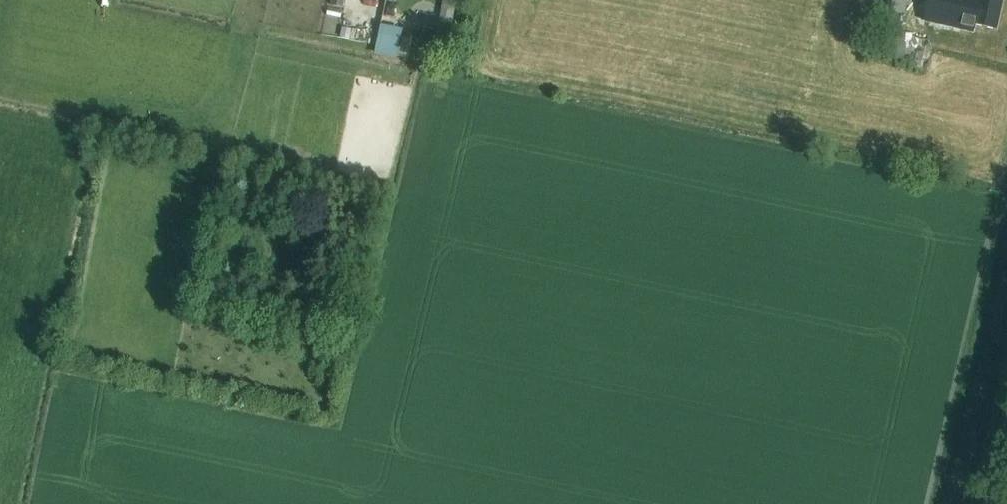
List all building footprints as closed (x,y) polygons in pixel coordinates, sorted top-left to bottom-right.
[(456,0),(444,0),(437,33),(450,35),(456,0)] [(904,13),(908,0),(878,0),(876,6),(904,13)] [(1003,0),(930,0),(925,21),(974,32),(975,25),(997,30),(1003,0)] [(381,50),(404,56),(411,26),(388,20),(381,50)] [(896,28),(893,56),(929,60),(932,32),(896,28)]
